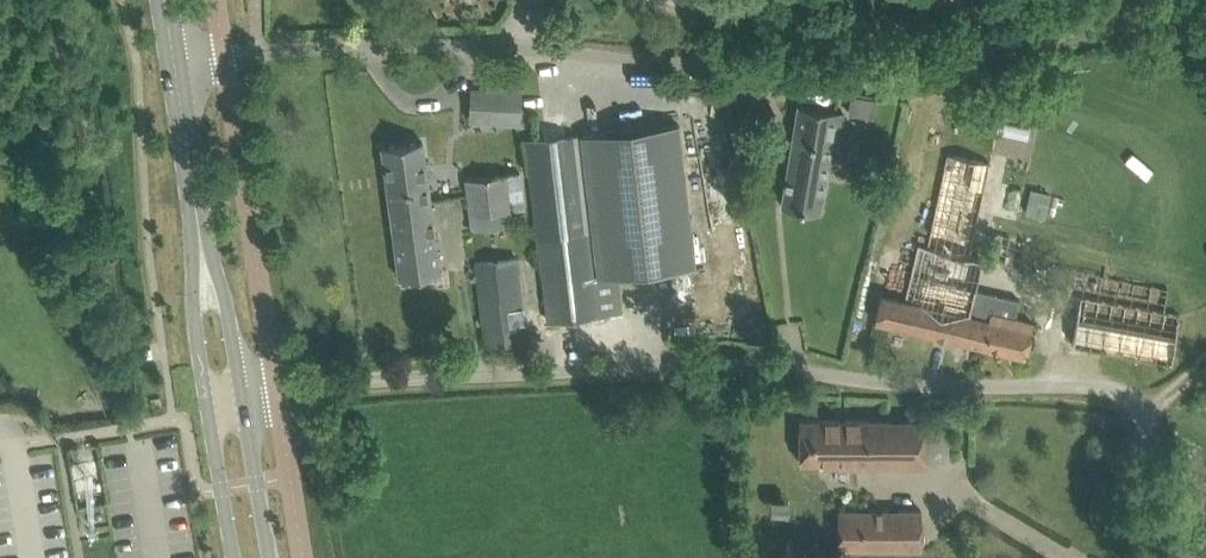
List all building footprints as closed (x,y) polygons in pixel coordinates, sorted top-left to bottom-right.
[(473,82),(473,117),(527,116),(527,82),(473,82)] [(836,159),(844,112),(799,104),(783,205),(820,211),(829,158),(836,159)] [(679,122),(583,134),(600,277),(696,266),(679,122)] [(579,134),(527,140),(531,172),(538,233),(549,320),(601,314),(591,233),(579,134)] [(423,141),(382,146),(391,207),(431,202),(428,178),(433,178),(430,161),(426,161),(423,141)] [(970,256),(992,165),(947,155),(928,246),(919,244),(906,299),(882,293),(875,321),(1026,357),(1034,322),(1016,318),(1020,300),(976,289),(984,259),(970,256)] [(470,215),(526,209),(523,172),(466,178),(470,215)] [(431,202),(391,207),(400,278),(440,272),(431,202)] [(1020,267),(1027,237),(995,229),(988,260),(1020,267)] [(483,328),(525,323),(517,258),(476,263),(483,328)] [(1074,343),(1172,361),(1181,314),(1166,311),(1171,286),(1072,268),(1068,293),(1082,295),(1074,343)] [(950,462),(950,420),(801,420),(801,462),(839,462),(839,467),(925,467),(925,462),(950,462)] [(922,548),(922,510),(839,510),(839,548),(922,548)]
